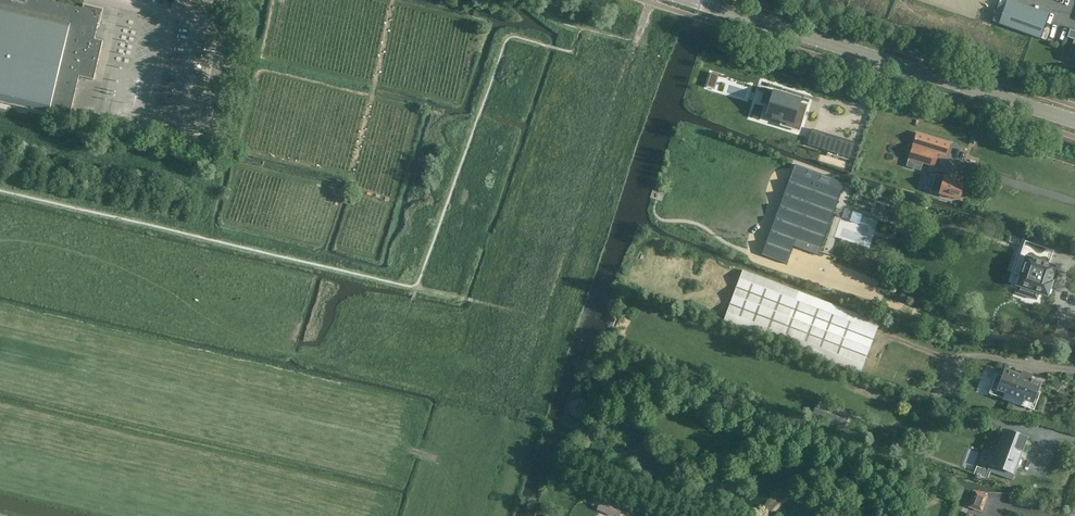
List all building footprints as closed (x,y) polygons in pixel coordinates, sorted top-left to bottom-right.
[(103,41),(94,39),(98,23),(99,18),(101,18),(102,12),(83,8),(84,4),(83,4),(82,8),(80,8),(56,2),(54,2),(47,0),(0,0),(0,102),(46,113),(49,114),(50,112),(69,116),(70,116),(79,76),(94,80),(103,41)] [(1046,20),(1006,6),(1005,5),(1003,5),(999,3),(992,22),(998,24),(1040,39),(1046,20)] [(757,87),(765,90),(773,92),(769,106),(766,117),(779,121),(780,121),(781,121),(780,124),(792,128),(793,125),(801,128),(806,112),(805,112),(807,108),(808,104),(802,102),(800,102),(801,97),(791,94),(791,95),(787,94),(787,93),(777,90),(776,93),(774,92),(757,87)] [(925,170),(926,164),(934,167),(938,153),(944,155),(947,145),(915,135),(908,159),(909,159),(907,164),(925,170)] [(825,136),(821,149),(845,156),(849,143),(825,136)] [(795,164),(761,255),(787,264),(794,246),(818,255),(845,183),(795,164)] [(962,177),(949,174),(948,177),(944,176),(939,193),(959,199),(960,197),(961,197),(963,193),(961,192),(964,182),(961,181),(962,177)] [(1018,276),(1015,284),(1016,284),(1016,285),(1023,288),(1021,294),(1036,300),(1039,293),(1047,296),(1048,295),(1050,294),(1052,290),(1050,288),(1052,282),(1050,281),(1055,267),(1049,265),(1053,251),(1025,241),(1032,244),(1028,257),(1026,257),(1019,277),(1018,276)] [(743,271),(724,322),(862,374),(881,324),(743,271)] [(1014,396),(1022,399),(1031,403),(1039,384),(1029,380),(1031,376),(1023,373),(1021,377),(1005,372),(1002,378),(996,375),(990,393),(1012,402),(1014,396)] [(953,398),(951,405),(961,409),(964,402),(953,398)] [(850,413),(844,410),(845,409),(837,406),(836,407),(818,400),(812,417),(844,430),(850,413)] [(1006,431),(994,463),(991,472),(1013,480),(1022,456),(1019,455),(1025,439),(1006,431)] [(987,496),(977,492),(975,491),(969,507),(981,511),(987,496)] [(588,503),(591,504),(590,505),(597,508),(596,509),(611,515),(614,515),(616,515),(622,515),(625,508),(592,494),(588,503)]
